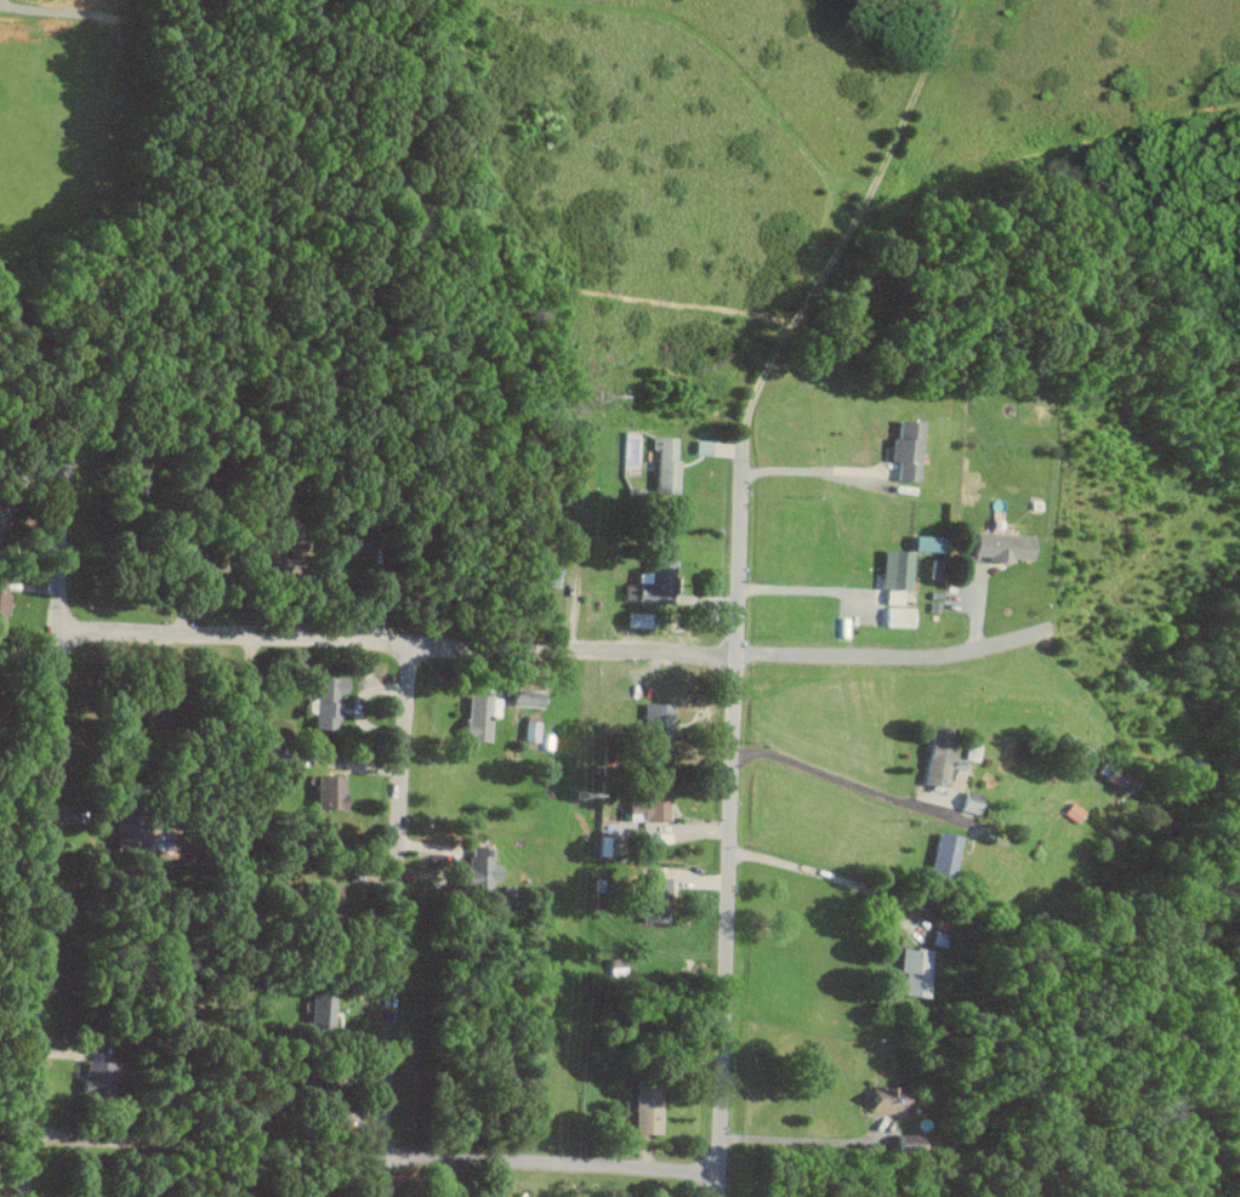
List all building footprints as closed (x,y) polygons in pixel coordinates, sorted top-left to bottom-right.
[(916,481),(919,421),(894,420),(893,437),(889,436),(888,461),(895,461),(894,480),(916,481)] [(674,493),(676,437),(654,437),(653,492),(674,493)] [(692,453),(709,454),(710,440),(692,440),(692,453)] [(986,560),(1028,562),(1029,534),(970,533),(970,556),(986,556),(986,560)] [(940,551),(941,536),(909,535),(909,551),(940,551)] [(300,571),(301,546),(267,545),(267,570),(300,571)] [(908,551),(879,551),(878,589),(908,590),(908,551)] [(671,561),(646,560),(645,572),(633,572),(632,602),(670,603),(671,561)] [(715,623),(715,606),(700,606),(699,623),(715,623)] [(913,607),(882,606),(882,626),(912,627),(913,607)] [(645,627),(645,613),(621,612),(621,626),(645,627)] [(336,717),(337,692),(345,693),(345,678),(313,677),(312,729),(333,729),(334,717),(336,717)] [(543,707),(543,691),(509,690),(509,706),(543,707)] [(498,716),(499,697),(467,695),(465,720),(460,720),(459,741),(488,742),(489,716),(498,716)] [(670,704),(640,703),(640,737),(670,738),(670,704)] [(536,742),(537,722),(521,721),(520,741),(536,742)] [(952,728),(927,724),(920,784),(944,787),(946,769),(958,770),(960,760),(948,758),(952,728)] [(271,745),(253,745),(252,758),(270,758),(271,745)] [(313,808),(341,810),(342,776),(314,775),(313,808)] [(666,820),(666,784),(640,784),(640,796),(625,796),(625,820),(666,820)] [(1062,813),(1076,823),(1083,812),(1070,802),(1062,813)] [(949,881),(958,836),(934,832),(926,877),(949,881)] [(490,847),(468,845),(467,865),(458,865),(457,889),(487,891),(488,880),(498,881),(498,865),(489,864),(490,847)] [(668,878),(639,877),(638,923),(667,923),(668,878)] [(900,973),(899,996),(924,998),(927,950),(898,948),(896,972),(900,973)] [(332,995),(308,994),(307,1028),(331,1028),(332,995)] [(111,1062),(81,1061),(80,1094),(109,1096),(111,1062)] [(658,1134),(657,1083),(631,1083),(633,1134),(658,1134)] [(898,1113),(897,1086),(866,1088),(867,1114),(898,1113)] [(915,1134),(890,1135),(891,1153),(915,1153),(915,1134)]
